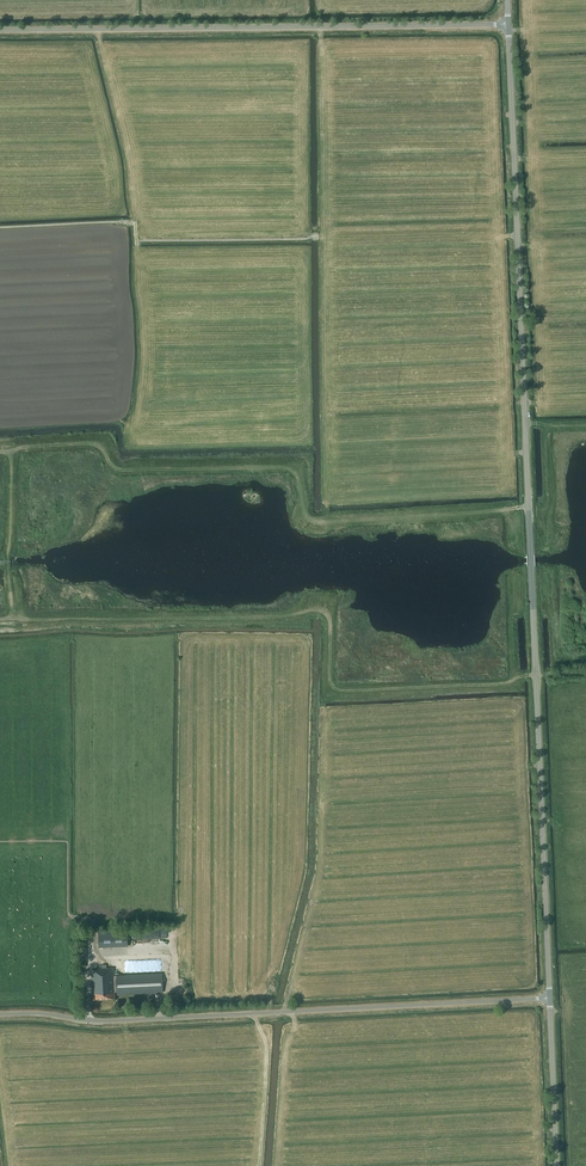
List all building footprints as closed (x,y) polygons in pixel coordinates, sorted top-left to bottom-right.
[(97,930),(98,947),(127,946),(126,929),(97,930)] [(117,995),(162,993),(162,973),(113,975),(113,968),(106,968),(106,965),(101,965),(101,968),(97,968),(97,970),(90,970),(91,993),(93,993),(93,1000),(115,999),(115,992),(117,992),(117,995)]
